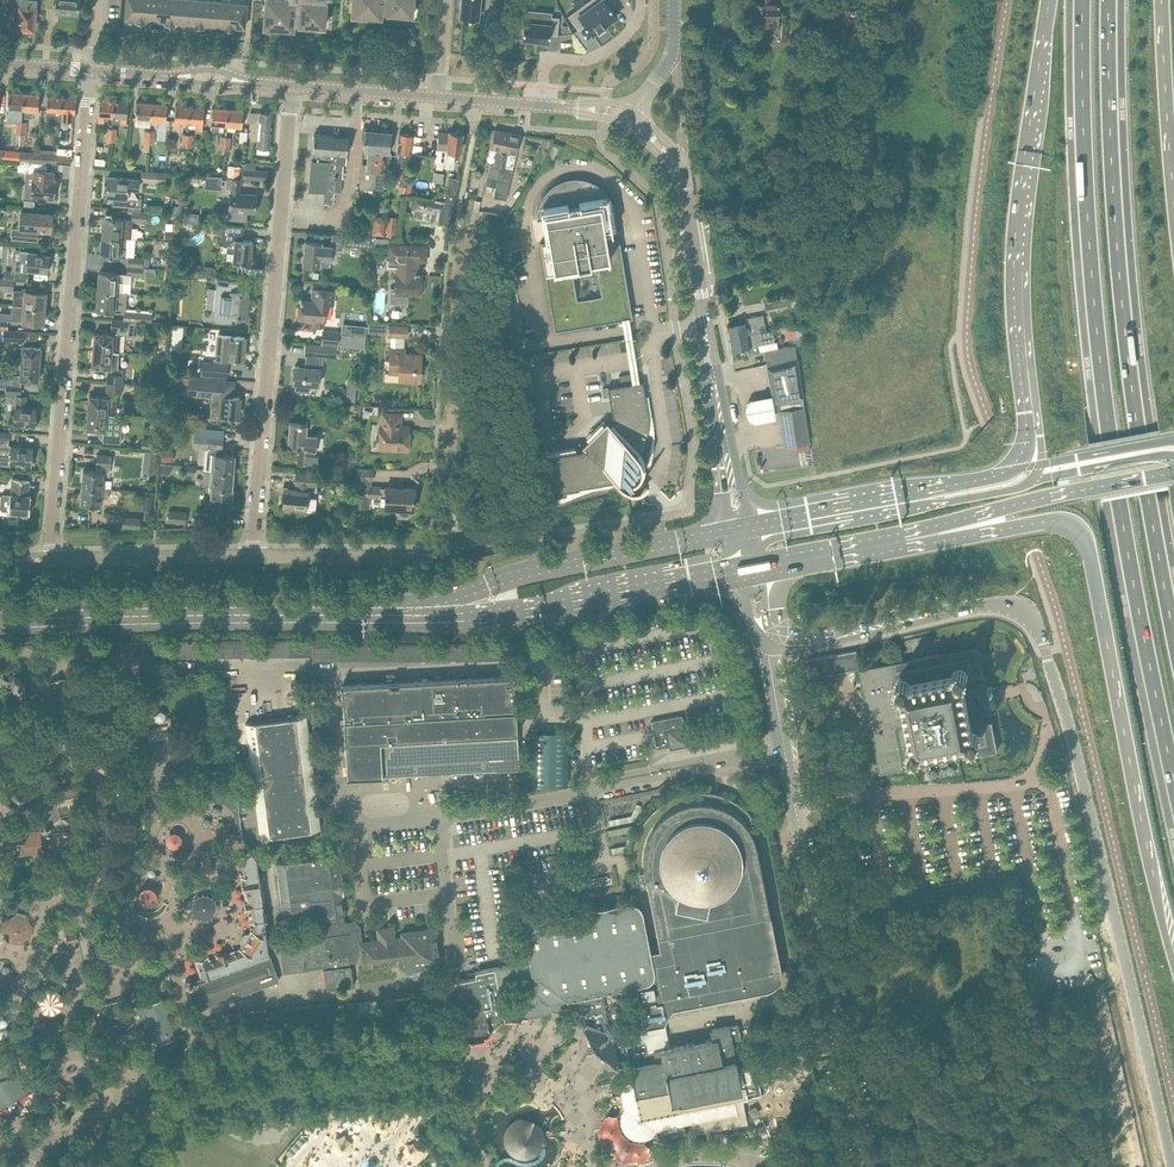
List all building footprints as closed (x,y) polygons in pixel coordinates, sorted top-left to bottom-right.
[(16,6),(15,16),(19,19),(18,27),(33,29),(34,17),(36,0),(17,0),(16,6)] [(56,10),(55,10),(77,12),(77,5),(79,6),(79,3),(77,3),(78,0),(57,0),(56,10)] [(140,21),(142,0),(126,0),(125,17),(135,18),(134,21),(140,21)] [(140,21),(146,21),(146,19),(155,19),(157,0),(142,0),(140,21)] [(155,19),(164,20),(164,23),(170,23),(172,0),(157,0),(155,19)] [(170,23),(175,24),(176,21),(185,22),(185,21),(187,0),(172,0),(170,23)] [(185,21),(194,22),(194,25),(199,26),(202,0),(187,0),(185,21)] [(199,26),(205,26),(205,23),(215,24),(216,0),(213,0),(202,0),(199,26)] [(216,0),(215,24),(224,25),(223,28),(229,28),(231,1),(216,0)] [(262,28),(276,29),(276,31),(273,31),(273,32),(295,34),(295,33),(293,33),(294,23),(315,25),(314,31),(313,31),(313,32),(331,33),(333,14),(332,14),(332,15),(325,15),(326,0),(265,0),(265,3),(264,6),(270,6),(269,12),(264,11),(263,27),(262,27),(262,28)] [(350,16),(364,17),(364,19),(362,19),(361,20),(365,20),(365,19),(364,19),(365,17),(371,17),(372,10),(381,11),(380,18),(381,18),(382,11),(403,12),(402,19),(401,19),(401,20),(419,21),(421,2),(420,2),(420,3),(413,3),(413,0),(357,0),(353,0),(352,0),(351,15),(350,15),(350,16)] [(469,5),(462,4),(460,29),(477,31),(479,6),(487,6),(488,0),(470,0),(469,5)] [(616,0),(588,0),(587,1),(605,25),(617,15),(610,6),(617,1),(616,0)] [(767,30),(778,31),(779,3),(783,3),(783,0),(758,0),(758,2),(752,2),(752,25),(767,25),(767,30)] [(245,27),(247,3),(231,1),(229,28),(235,29),(235,26),(245,27)] [(587,1),(568,15),(578,29),(585,24),(592,34),(598,29),(598,30),(605,25),(604,25),(605,25),(587,1)] [(549,23),(524,21),(522,38),(532,39),(532,40),(533,40),(533,39),(537,39),(537,40),(538,40),(548,41),(549,34),(557,34),(559,17),(550,16),(549,23)] [(24,92),(8,91),(7,108),(6,119),(21,120),(22,117),(24,92)] [(39,93),(24,92),(22,117),(32,117),(32,112),(38,113),(39,93)] [(62,95),(47,94),(46,118),(60,119),(62,95)] [(76,96),(62,95),(60,119),(74,119),(74,113),(75,113),(76,96)] [(114,99),(100,98),(98,121),(103,122),(104,115),(112,116),(112,122),(114,99)] [(128,100),(114,99),(112,122),(120,123),(126,123),(128,100)] [(152,102),(136,101),(135,118),(151,119),(152,102)] [(167,103),(152,102),(151,119),(166,120),(167,103)] [(190,105),(176,104),(174,127),(180,128),(180,121),(189,122),(190,105)] [(204,106),(190,105),(189,122),(197,122),(197,129),(202,130),(204,106)] [(228,108),(212,107),(211,124),(226,125),(228,108)] [(243,109),(228,108),(226,125),(236,126),(236,128),(242,128),(243,109)] [(273,111),(260,110),(256,146),(270,147),(273,111)] [(22,121),(16,121),(16,127),(26,128),(26,134),(21,134),(20,144),(25,145),(27,121),(22,121)] [(365,129),(364,141),(363,149),(368,150),(367,163),(362,162),(360,188),(373,189),(375,170),(374,170),(378,130),(365,129)] [(436,157),(435,162),(445,164),(445,165),(452,166),(453,158),(460,158),(463,132),(461,132),(460,130),(456,129),(455,131),(449,130),(449,132),(439,131),(437,143),(437,149),(436,151),(436,157)] [(507,132),(494,129),(490,147),(497,149),(494,164),(500,165),(507,131),(507,132)] [(385,151),(389,151),(391,131),(378,130),(374,170),(375,170),(373,189),(374,189),(374,187),(379,187),(381,171),(383,171),(385,151)] [(516,153),(520,134),(507,131),(500,165),(496,185),(493,196),(506,199),(513,168),(516,153)] [(399,132),(398,144),(395,163),(409,165),(414,134),(399,132)] [(348,137),(314,134),(313,150),(312,150),(311,160),(312,160),(309,190),(326,191),(326,189),(341,191),(344,165),(346,165),(346,163),(348,163),(348,156),(347,156),(348,137)] [(220,136),(220,143),(230,143),(229,150),(230,150),(231,137),(225,137),(220,136)] [(72,149),(57,147),(57,150),(56,163),(70,164),(72,149)] [(39,152),(38,162),(44,162),(56,163),(57,150),(39,148),(39,152)] [(39,152),(19,151),(19,160),(38,162),(39,152)] [(244,163),(244,169),(243,178),(267,179),(268,171),(255,170),(255,163),(244,163)] [(36,195),(53,196),(55,179),(39,178),(39,169),(17,168),(16,176),(27,177),(25,197),(36,198),(36,195)] [(157,171),(149,171),(142,170),(141,181),(165,182),(166,172),(157,171)] [(204,188),(221,189),(222,176),(210,175),(204,175),(204,188)] [(459,178),(450,176),(446,199),(442,219),(451,221),(459,178)] [(128,178),(108,177),(107,185),(104,185),(104,192),(106,193),(106,195),(115,195),(114,203),(112,203),(112,205),(142,207),(142,206),(126,204),(128,187),(138,188),(139,180),(128,179),(128,178)] [(536,216),(536,220),(550,217),(553,239),(540,241),(555,330),(632,317),(614,207),(611,199),(605,190),(599,185),(595,182),(588,179),(581,177),(573,177),(562,180),(555,183),(552,185),(549,188),(546,191),(541,197),(540,201),(537,208),(536,216)] [(406,179),(401,178),(398,194),(403,195),(406,179)] [(231,187),(229,209),(228,218),(246,219),(247,210),(255,211),(256,194),(239,193),(240,180),(227,179),(226,187),(231,187)] [(334,190),(326,189),(326,191),(325,202),(333,203),(334,190)] [(432,211),(431,217),(441,218),(444,202),(413,197),(411,207),(432,211)] [(172,205),(171,213),(179,213),(180,205),(172,205)] [(480,220),(496,223),(498,214),(482,210),(480,220)] [(12,228),(11,238),(38,240),(39,229),(50,230),(52,213),(20,211),(19,228),(12,228)] [(147,212),(132,211),(132,219),(122,218),(104,216),(103,235),(131,238),(132,221),(146,222),(147,212)] [(385,236),(394,236),(395,237),(397,216),(387,216),(385,236)] [(244,227),(221,224),(220,244),(227,245),(226,252),(233,253),(233,261),(251,263),(252,241),(243,240),(244,227)] [(370,236),(332,233),(331,245),(321,244),(321,242),(305,240),(303,264),(320,265),(320,258),(333,259),(334,250),(340,250),(340,245),(369,247),(370,236)] [(126,256),(127,238),(103,235),(101,254),(126,256)] [(388,244),(387,258),(387,266),(397,266),(396,274),(396,273),(395,288),(391,287),(390,302),(408,303),(408,294),(409,294),(409,295),(418,295),(418,294),(420,294),(420,290),(423,291),(424,279),(421,279),(421,275),(419,274),(419,273),(416,273),(416,260),(426,260),(426,246),(388,244)] [(37,251),(28,250),(28,252),(20,251),(18,271),(4,269),(3,278),(26,280),(26,269),(47,270),(49,254),(37,253),(37,251)] [(149,258),(128,256),(128,265),(149,267),(149,258)] [(149,267),(128,265),(127,274),(118,273),(118,272),(100,271),(98,290),(127,292),(130,293),(132,275),(148,276),(149,267)] [(0,278),(0,288),(12,289),(13,279),(0,278)] [(238,280),(216,279),(213,322),(232,324),(233,315),(247,316),(247,307),(250,307),(251,301),(248,300),(249,291),(235,290),(235,281),(238,281),(238,280)] [(28,288),(22,287),(22,290),(14,289),(13,305),(44,307),(45,292),(35,291),(35,289),(28,288)] [(303,298),(300,298),(299,317),(316,318),(315,325),(323,326),(325,303),(333,304),(334,290),(313,288),(312,301),(302,300),(303,298)] [(126,308),(127,292),(98,290),(96,309),(114,310),(124,311),(123,320),(134,321),(138,321),(151,322),(152,310),(126,308)] [(796,308),(798,294),(764,300),(765,309),(790,304),(791,309),(796,308)] [(13,305),(23,306),(22,314),(7,313),(7,319),(0,318),(0,328),(7,329),(8,320),(24,321),(24,323),(33,324),(33,322),(43,323),(44,307),(13,305)] [(746,322),(727,325),(730,337),(765,330),(763,315),(757,316),(745,318),(746,322)] [(95,332),(93,349),(120,351),(121,335),(133,336),(134,326),(138,326),(138,321),(112,319),(111,328),(113,328),(112,334),(95,332)] [(339,332),(323,330),(322,342),(338,343),(338,346),(341,346),(365,348),(366,334),(367,334),(367,325),(342,323),(341,334),(339,334),(339,332)] [(797,324),(784,326),(787,339),(800,336),(803,336),(800,323),(797,324)] [(390,334),(391,334),(389,378),(420,379),(421,356),(414,355),(414,353),(404,353),(405,335),(407,335),(407,326),(390,325),(390,334)] [(24,342),(25,331),(2,329),(1,341),(24,342)] [(765,330),(730,337),(732,349),(735,349),(741,348),(742,355),(754,353),(759,352),(759,351),(764,351),(776,348),(774,341),(772,330),(766,331),(765,330)] [(220,334),(218,349),(217,362),(202,361),(201,374),(226,376),(227,363),(227,358),(235,359),(234,361),(241,361),(241,359),(242,359),(244,336),(220,334)] [(338,343),(322,342),(321,352),(352,354),(352,348),(341,348),(341,346),(338,346),(338,343)] [(41,347),(15,345),(14,361),(21,361),(21,362),(39,363),(41,347)] [(118,368),(120,351),(114,351),(93,349),(92,366),(110,367),(109,372),(108,372),(107,382),(122,383),(123,368),(118,368)] [(321,361),(319,350),(311,351),(313,367),(294,365),(293,382),(296,383),(295,386),(304,387),(304,383),(319,384),(321,361)] [(782,362),(767,365),(769,375),(770,383),(774,401),(772,401),(772,402),(773,404),(774,411),(778,411),(780,421),(784,445),(809,441),(804,406),(803,399),(798,367),(797,358),(782,362)] [(21,362),(20,374),(0,378),(0,387),(6,388),(5,392),(20,393),(21,379),(38,380),(39,363),(21,362)] [(233,381),(188,378),(187,395),(212,397),(210,413),(220,414),(222,415),(222,417),(228,417),(229,415),(238,416),(239,397),(229,396),(230,390),(232,390),(233,381)] [(585,447),(545,454),(550,489),(617,478),(620,483),(625,486),(629,487),(633,487),(638,486),(640,485),(644,484),(646,481),(646,479),(644,477),(641,476),(639,472),(641,468),(641,465),(647,466),(653,434),(649,432),(649,423),(649,419),(643,381),(607,387),(612,427),(607,420),(582,444),(585,447)] [(122,383),(107,382),(106,391),(121,392),(122,390),(126,391),(127,383),(122,383)] [(600,389),(589,390),(591,405),(602,403),(600,389)] [(347,390),(346,400),(355,401),(356,391),(347,390)] [(25,407),(26,396),(16,395),(14,413),(10,413),(10,421),(13,422),(34,424),(36,408),(25,407)] [(117,398),(89,395),(88,412),(116,414),(117,398)] [(777,422),(773,399),(750,403),(746,408),(746,415),(747,419),(750,423),(754,426),(777,422)] [(116,415),(116,414),(88,412),(87,429),(105,430),(104,436),(102,436),(102,442),(121,443),(121,437),(111,436),(112,431),(113,431),(113,424),(116,424),(117,415),(116,415)] [(399,426),(400,414),(383,413),(382,425),(380,425),(380,432),(379,432),(377,434),(376,439),(378,442),(379,442),(379,448),(408,449),(408,442),(410,442),(412,440),(412,435),(410,433),(409,433),(409,426),(399,426)] [(297,463),(309,464),(318,465),(319,457),(316,456),(317,436),(306,435),(307,423),(290,422),(289,436),(286,436),(285,446),(297,447),(297,449),(298,449),(297,463)] [(9,441),(9,431),(0,430),(0,440),(9,441)] [(209,435),(208,446),(206,445),(204,469),(233,472),(234,455),(222,454),(224,437),(209,435)] [(9,462),(19,463),(31,464),(33,447),(3,444),(2,452),(10,452),(9,462)] [(83,469),(82,486),(104,488),(106,464),(111,465),(111,455),(97,454),(95,470),(83,469)] [(194,466),(184,465),(183,474),(194,474),(194,468),(194,466)] [(346,466),(345,475),(354,476),(354,467),(346,466)] [(204,469),(202,485),(232,488),(233,472),(204,469)] [(413,508),(414,488),(404,487),(404,485),(397,484),(397,487),(387,486),(387,487),(369,486),(369,479),(372,479),(373,469),(358,469),(357,478),(354,478),(353,506),(363,506),(364,495),(385,496),(384,507),(397,507),(397,512),(401,517),(407,517),(412,513),(412,508),(413,508)] [(315,511),(315,506),(316,498),(309,498),(310,491),(307,491),(308,484),(316,485),(316,475),(296,473),(295,483),(298,483),(298,490),(284,489),(283,506),(286,506),(286,510),(295,511),(296,507),(305,507),(305,510),(315,511)] [(10,493),(3,492),(0,495),(0,500),(0,508),(1,510),(8,510),(8,517),(19,518),(19,512),(29,512),(31,495),(27,495),(29,479),(13,478),(11,493),(10,493)] [(232,488),(202,485),(202,486),(209,486),(209,492),(211,492),(211,506),(221,507),(221,503),(230,504),(232,488)] [(104,488),(82,486),(80,503),(90,504),(89,507),(99,508),(100,506),(107,506),(108,488),(104,488)] [(143,493),(142,507),(151,508),(153,494),(143,493)] [(185,522),(186,511),(169,510),(168,520),(185,522)] [(139,528),(140,518),(123,516),(122,526),(139,528)] [(900,640),(856,649),(860,668),(903,659),(900,640)] [(914,768),(914,765),(960,755),(998,749),(992,720),(989,719),(985,717),(981,715),(978,712),(976,709),(974,705),(973,703),(972,699),(971,696),(972,691),(973,686),(974,683),(977,679),(981,675),(983,673),(977,645),(941,652),(903,659),(860,668),(880,771),(891,769),(904,767),(905,769),(907,771),(910,771),(912,770),(914,768)] [(856,649),(807,658),(811,677),(860,667),(856,649)] [(16,692),(18,693),(19,694),(20,695),(21,695),(23,695),(24,695),(26,693),(26,691),(26,690),(27,688),(27,686),(27,684),(27,681),(25,680),(24,679),(23,678),(21,677),(19,675),(17,674),(15,675),(13,677),(13,679),(13,681),(12,684),(12,686),(13,689),(14,691),(16,692)] [(514,675),(341,685),(347,777),(384,775),(519,768),(517,736),(517,724),(514,675)] [(66,684),(57,694),(65,701),(74,691),(66,684)] [(154,713),(155,717),(157,719),(161,720),(164,719),(166,716),(166,712),(163,708),(159,708),(156,710),(154,713)] [(681,715),(651,721),(656,748),(664,746),(670,745),(670,747),(689,744),(686,724),(683,725),(681,715)] [(246,723),(253,775),(312,767),(308,735),(306,716),(255,722),(246,723)] [(60,735),(56,738),(61,745),(72,738),(67,730),(60,735)] [(94,746),(83,755),(100,768),(101,766),(105,769),(110,761),(104,757),(106,754),(94,746)] [(5,760),(4,766),(12,767),(19,769),(20,761),(22,754),(14,752),(7,751),(5,760)] [(312,767),(253,775),(256,805),(260,804),(264,835),(320,828),(318,813),(312,767)] [(29,792),(28,788),(26,784),(24,782),(20,781),(17,781),(12,783),(9,787),(8,791),(9,795),(11,799),(15,801),(18,802),(22,802),(26,799),(28,796),(29,792)] [(243,835),(236,781),(215,792),(204,793),(206,797),(208,801),(215,799),(221,800),(226,803),(230,807),(233,811),(235,817),(235,824),(233,830),(243,835)] [(635,983),(636,988),(644,1025),(662,1022),(672,1007),(767,988),(778,981),(781,974),(781,967),(753,834),(748,824),(752,820),(747,809),(737,800),(726,794),(712,790),(713,782),(702,781),(701,789),(687,790),(674,794),(668,798),(662,800),(647,815),(638,830),(635,838),(632,858),(635,876),(636,880),(646,878),(659,947),(650,949),(655,979),(635,983)] [(67,789),(53,792),(57,806),(68,803),(77,800),(82,799),(81,792),(79,785),(67,789)] [(132,787),(122,788),(123,805),(134,804),(132,787)] [(51,822),(60,814),(57,806),(53,792),(48,794),(42,795),(49,820),(50,821),(51,822)] [(16,829),(17,843),(18,851),(18,852),(43,850),(44,850),(46,849),(47,847),(47,845),(48,843),(47,842),(47,840),(46,839),(45,838),(43,837),(42,837),(41,831),(48,831),(48,829),(49,829),(50,828),(51,826),(52,824),(51,823),(51,822),(50,821),(49,820),(47,820),(45,821),(44,821),(43,822),(43,824),(42,826),(41,826),(41,827),(41,828),(16,829)] [(168,833),(168,845),(179,845),(179,833),(168,833)] [(184,984),(187,985),(189,992),(194,1005),(195,1010),(278,979),(269,955),(256,856),(250,848),(233,860),(239,870),(239,877),(245,876),(246,881),(241,882),(242,890),(244,889),(245,899),(251,898),(251,900),(244,901),(245,909),(248,908),(250,929),(247,934),(246,933),(244,934),(240,939),(240,943),(241,943),(238,948),(229,951),(227,947),(213,953),(215,957),(208,960),(206,955),(195,959),(201,976),(196,977),(195,974),(190,976),(188,975),(185,976),(183,978),(183,981),(184,984)] [(337,853),(275,860),(283,922),(323,917),(324,922),(326,935),(280,941),(281,950),(284,970),(290,970),(299,969),(311,967),(324,965),(325,968),(327,988),(352,985),(350,962),(356,961),(363,960),(363,966),(394,962),(406,960),(406,965),(439,961),(435,928),(433,928),(402,932),(403,937),(394,938),(392,927),(377,929),(379,940),(361,942),(359,929),(357,928),(359,926),(353,921),(351,923),(350,922),(343,923),(342,919),(342,915),(344,914),(342,895),(344,895),(341,873),(339,873),(337,853)] [(209,920),(219,903),(200,892),(190,909),(209,920)] [(455,981),(448,991),(453,1009),(460,1007),(463,1022),(460,1022),(463,1037),(472,1041),(484,1038),(495,1026),(501,1020),(526,1015),(534,1014),(547,1011),(549,1010),(555,1012),(564,1010),(569,1005),(567,997),(572,996),(635,983),(655,979),(650,949),(642,911),(640,905),(636,902),(628,900),(534,919),(528,922),(525,927),(524,934),(529,959),(477,970),(476,976),(455,981)] [(9,940),(9,941),(21,944),(23,942),(24,943),(29,939),(28,939),(31,937),(33,926),(27,916),(26,916),(27,913),(17,911),(16,914),(15,914),(6,920),(3,932),(4,933),(3,933),(6,937),(8,941),(9,940)] [(81,931),(66,934),(68,942),(83,938),(81,931)] [(101,934),(93,952),(114,961),(122,942),(101,934)] [(81,967),(80,967),(81,974),(88,972),(87,965),(83,966),(83,965),(81,966),(81,967)] [(37,988),(37,1012),(61,1011),(61,987),(37,988)] [(118,994),(119,998),(141,993),(140,988),(118,994)] [(167,1015),(162,998),(144,1003),(129,1007),(132,1018),(109,1025),(109,1027),(104,1028),(102,1028),(105,1040),(108,1050),(117,1048),(139,1041),(143,1056),(168,1048),(166,1040),(173,1038),(171,1030),(167,1015)] [(0,1008),(0,1041),(10,1037),(8,1032),(11,1030),(9,1026),(7,1024),(6,1022),(7,1019),(6,1015),(3,1014),(1,1009),(0,1008)] [(711,1028),(713,1038),(671,1046),(657,1049),(660,1060),(630,1066),(640,1119),(674,1112),(672,1100),(738,1087),(741,1100),(748,1098),(747,1096),(752,1095),(756,1094),(752,1073),(738,1075),(730,1040),(741,1038),(738,1024),(711,1028)] [(6,1105),(10,1110),(20,1104),(17,1099),(28,1091),(17,1074),(19,1074),(13,1054),(4,1056),(3,1054),(3,1052),(0,1052),(0,1109),(6,1105)] [(68,1088),(53,1076),(46,1085),(60,1097),(68,1088)] [(92,1092),(79,1098),(83,1107),(91,1103),(100,1099),(96,1090),(92,1092)] [(354,1111),(346,1110),(345,1117),(353,1118),(354,1111)] [(365,1117),(358,1113),(355,1119),(362,1123),(365,1117)] [(523,1156),(530,1156),(536,1153),(541,1148),(544,1142),(545,1142),(546,1142),(547,1142),(547,1141),(548,1140),(548,1139),(547,1138),(547,1137),(546,1137),(545,1137),(545,1135),(543,1128),(540,1123),(534,1118),(528,1116),(522,1116),(516,1118),(511,1122),(507,1127),(505,1133),(505,1140),(507,1146),(511,1151),(516,1154),(523,1156)] [(91,1141),(88,1133),(80,1136),(83,1144),(91,1141)] [(307,1140),(301,1135),(286,1153),(291,1158),(307,1140)] [(98,1158),(101,1166),(126,1166),(121,1151),(109,1155),(98,1158)]
